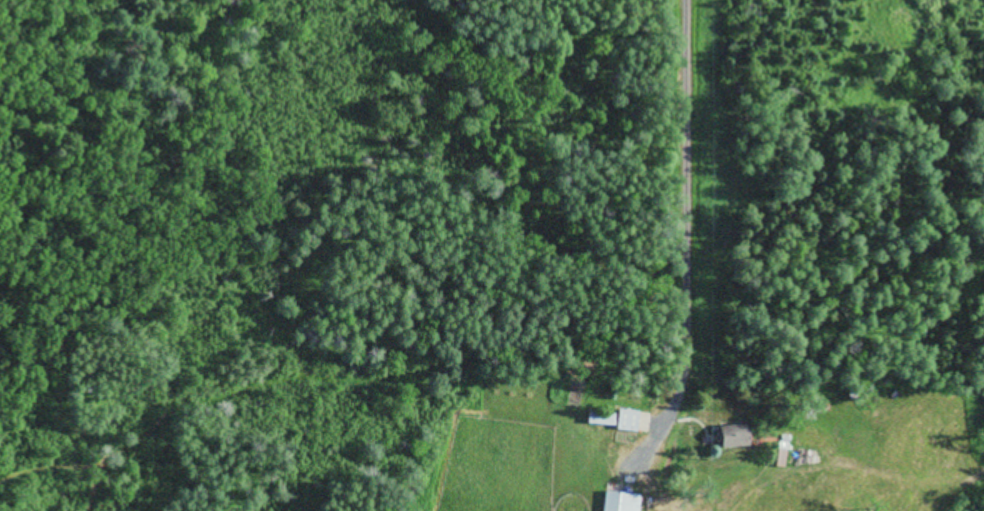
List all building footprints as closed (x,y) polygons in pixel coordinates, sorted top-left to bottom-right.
[(582,428),(632,432),(634,413),(613,411),(613,413),(584,410),(582,428)] [(712,427),(712,450),(740,450),(740,427),(712,427)] [(599,494),(597,510),(635,510),(636,497),(599,494)]
